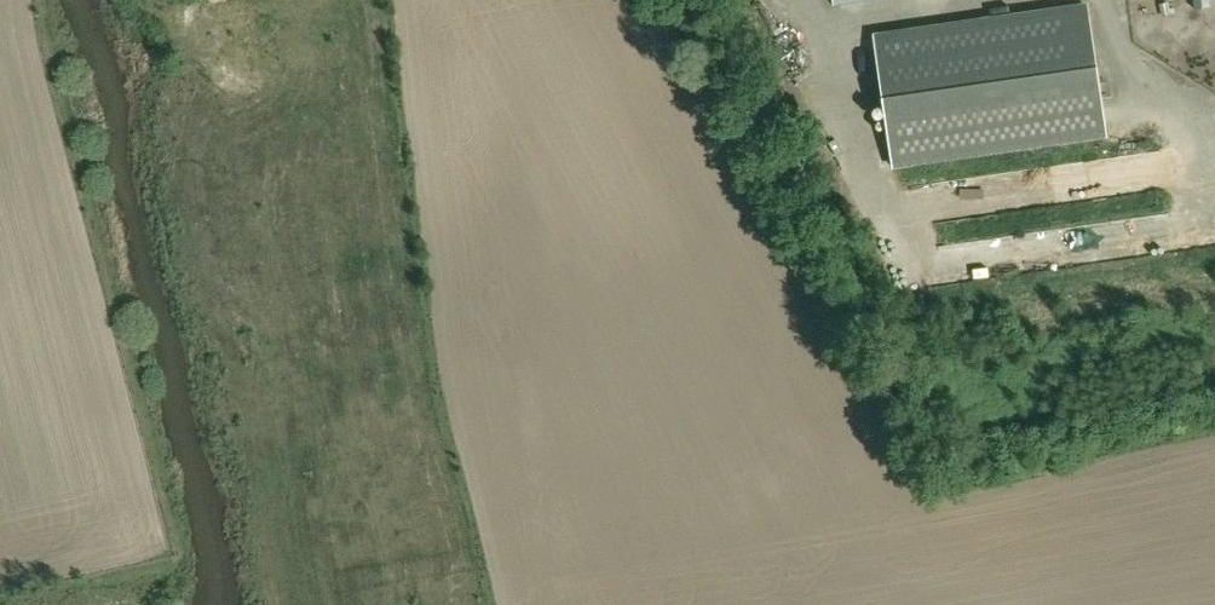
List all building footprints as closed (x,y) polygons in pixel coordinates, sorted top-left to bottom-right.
[(894,168),(1106,136),(1087,6),(875,37),(894,168)]
